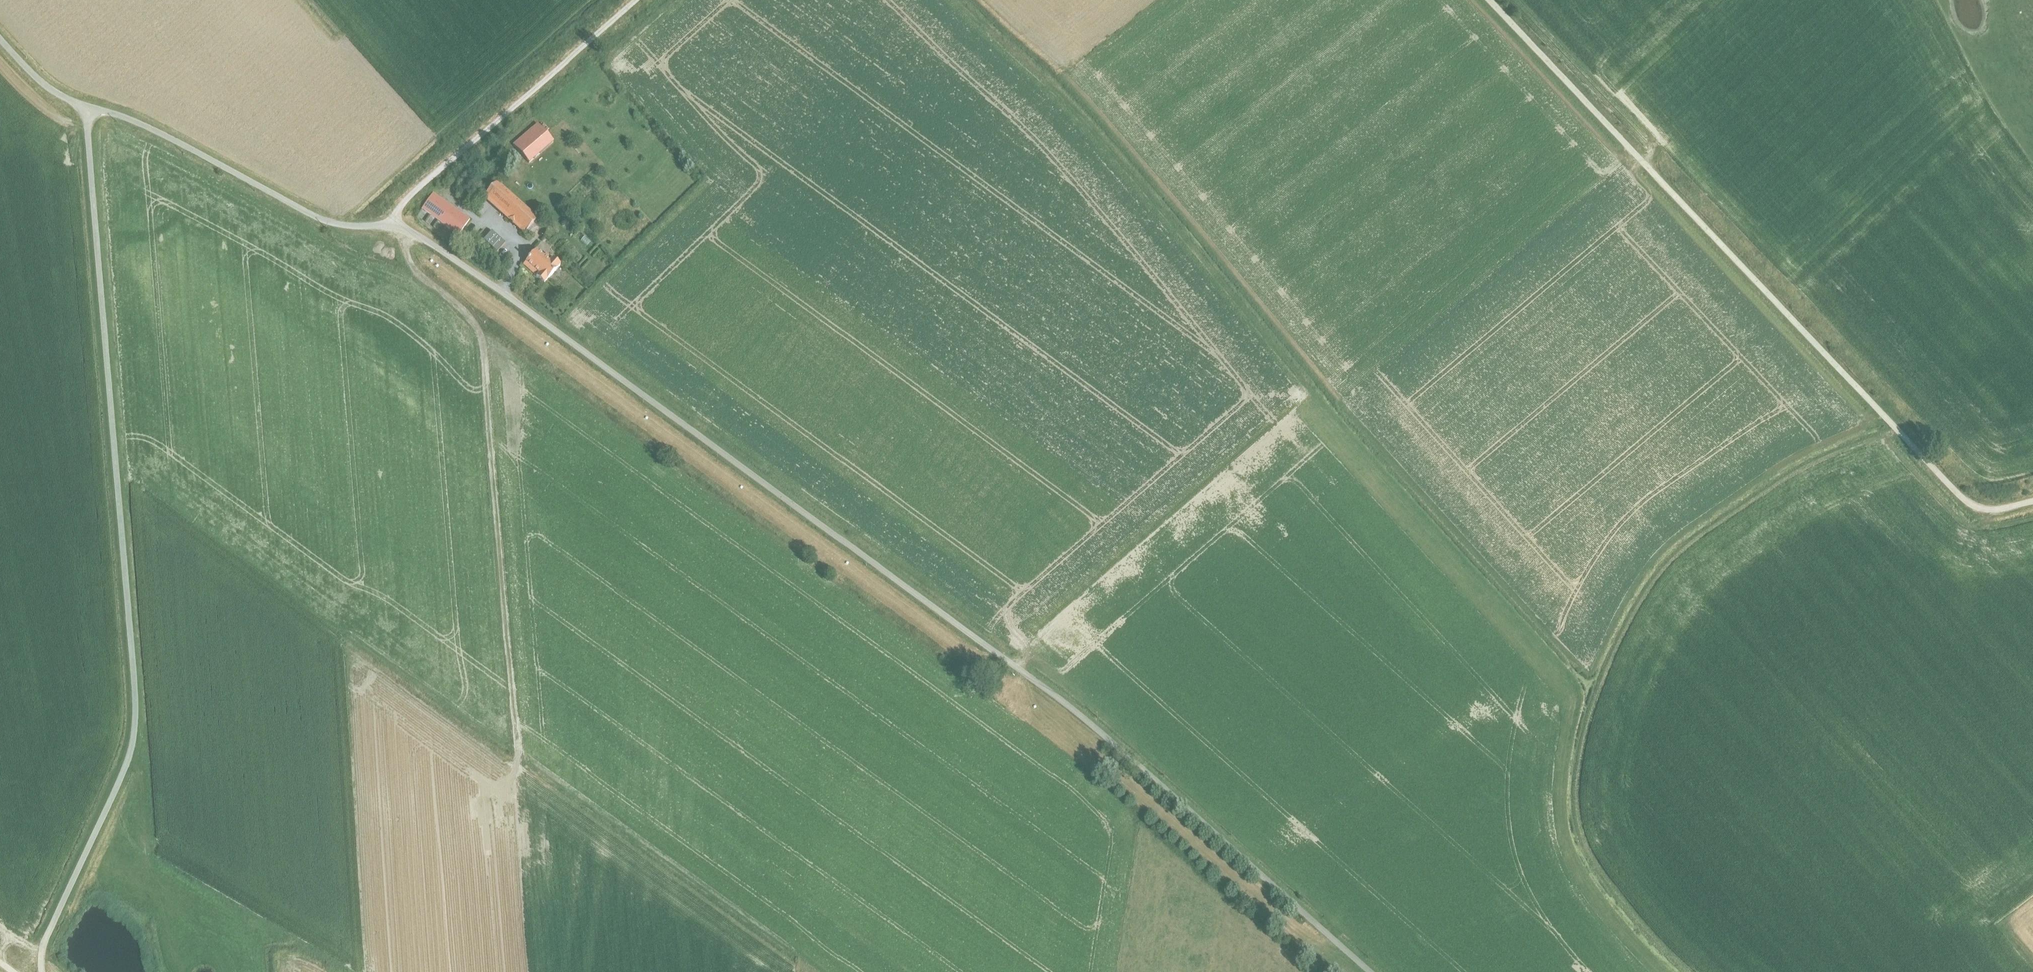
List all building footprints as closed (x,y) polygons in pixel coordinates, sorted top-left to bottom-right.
[(553,143),(537,124),(513,145),(529,164),(553,143)] [(497,183),(483,199),(524,235),(527,231),(532,235),(541,225),(536,221),(538,219),(497,183)] [(433,194),(422,210),(458,236),(470,220),(433,194)] [(537,251),(526,263),(539,275),(536,278),(544,285),(560,266),(547,254),(544,257),(537,251)] [(539,275),(526,263),(523,266),(536,278),(539,275)]
